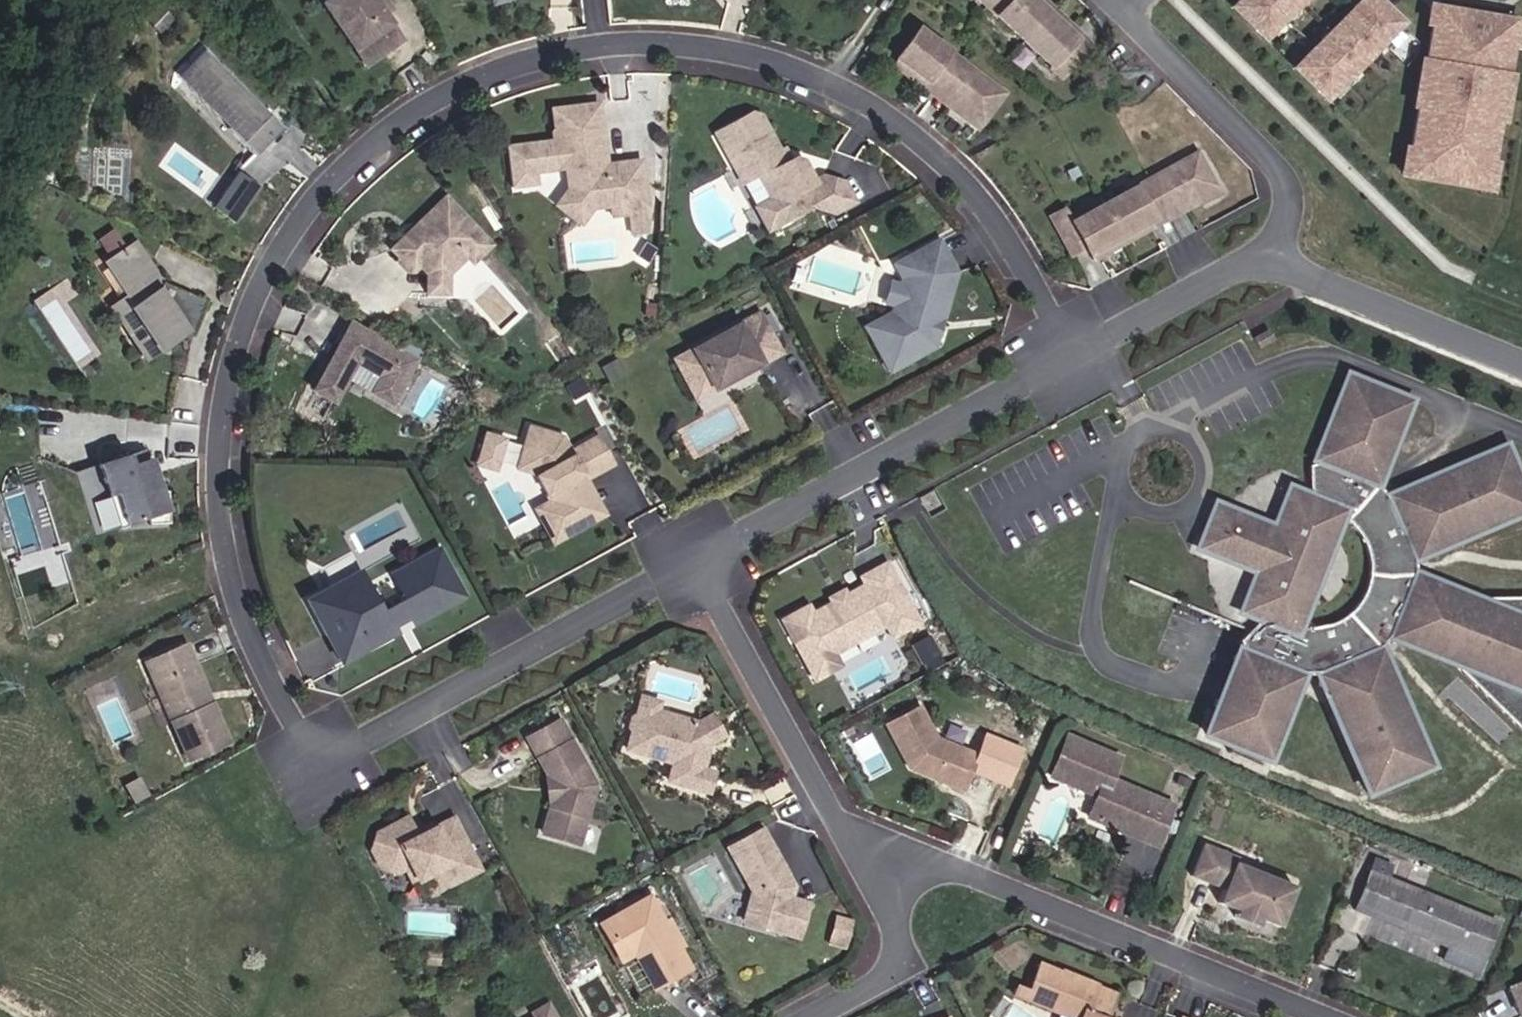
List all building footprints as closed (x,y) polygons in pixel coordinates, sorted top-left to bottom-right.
[(373,0),(330,0),(328,1),(359,45),(373,36),(384,52),(401,40),(373,0)] [(1033,0),(980,0),(1063,76),(1087,50),(1033,0)] [(1043,0),(1033,0),(1087,50),(1092,44),(1043,0)] [(1299,0),(1238,0),(1228,11),(1259,41),(1299,0)] [(1396,24),(1371,0),(1359,0),(1290,71),(1322,101),(1396,24)] [(159,34),(174,19),(160,6),(146,20),(159,34)] [(1486,167),(1493,120),(1488,120),(1496,76),(1500,76),(1506,44),(1501,43),(1504,20),(1435,9),(1433,25),(1428,24),(1421,64),(1426,65),(1419,108),(1414,108),(1407,154),(1412,155),(1408,178),(1477,189),(1481,166),(1486,167)] [(1511,45),(1514,22),(1504,20),(1501,43),(1506,44),(1511,45)] [(1003,94),(918,31),(896,59),(982,123),(1003,94)] [(384,52),(373,36),(359,45),(371,62),(384,52)] [(282,128),(205,51),(191,64),(217,91),(211,97),(237,122),(229,130),(254,156),(282,128)] [(982,123),(896,59),(892,64),(977,128),(982,123)] [(1419,108),(1426,65),(1421,64),(1417,63),(1410,107),(1414,108),(1419,108)] [(211,97),(217,91),(191,64),(178,78),(229,130),(237,122),(211,97)] [(1498,121),(1505,77),(1500,76),(1496,76),(1488,120),(1493,120),(1498,121)] [(648,212),(641,161),(606,166),(605,160),(600,155),(599,148),(603,143),(598,105),(552,111),(554,131),(552,134),(553,143),(556,146),(558,156),(546,148),(546,144),(506,149),(511,189),(536,186),(535,174),(566,170),(568,190),(592,209),(610,206),(611,217),(631,214),(633,234),(647,232),(648,212)] [(813,181),(802,161),(795,159),(790,161),(785,164),(779,152),(760,117),(751,114),(714,134),(741,183),(756,174),(769,200),(781,223),(811,206),(834,214),(854,202),(844,183),(822,177),(813,181)] [(790,161),(784,149),(779,152),(785,164),(790,161)] [(1408,178),(1412,155),(1407,154),(1402,153),(1398,176),(1408,178)] [(1088,254),(1213,186),(1196,155),(1071,222),(1064,209),(1050,217),(1067,248),(1081,240),(1084,247),(1088,254)] [(1487,191),(1491,167),(1486,167),(1481,166),(1477,189),(1487,191)] [(233,224),(259,187),(239,172),(213,209),(233,224)] [(1092,260),(1217,192),(1213,186),(1088,254),(1092,260)] [(592,209),(568,190),(556,206),(580,224),(592,209)] [(445,277),(467,255),(473,261),(491,244),(446,198),(416,226),(416,235),(409,242),(400,242),(389,252),(396,259),(396,265),(404,273),(410,274),(416,267),(425,276),(445,277)] [(781,223),(769,200),(754,208),(767,231),(781,223)] [(117,228),(99,237),(107,253),(125,244),(117,228)] [(1070,254),(1084,247),(1081,240),(1067,248),(1070,254)] [(933,347),(955,272),(938,241),(900,262),(908,278),(897,317),(867,334),(887,372),(933,347)] [(174,314),(159,291),(165,288),(136,244),(111,261),(139,304),(120,317),(147,358),(185,332),(188,333),(190,332),(197,318),(180,311),(174,314)] [(897,317),(908,278),(900,262),(894,265),(901,279),(899,286),(890,284),(885,303),(893,306),(891,313),(864,328),(867,334),(897,317)] [(444,295),(445,277),(425,276),(424,295),(444,295)] [(203,305),(165,288),(159,291),(174,314),(180,311),(197,318),(203,305)] [(712,389),(780,353),(758,314),(691,350),(712,389)] [(415,360),(350,324),(313,391),(333,402),(354,362),(381,377),(372,393),(391,403),(415,360)] [(1273,340),(1268,331),(1252,339),(1258,348),(1273,340)] [(712,389),(691,350),(674,360),(695,399),(712,389)] [(608,382),(625,373),(618,360),(601,369),(608,382)] [(1412,401),(1348,376),(1322,441),(1321,446),(1315,449),(1315,463),(1308,466),(1308,493),(1305,495),(1272,528),(1220,507),(1213,523),(1208,521),(1202,534),(1208,536),(1202,550),(1255,572),(1256,618),(1256,622),(1237,641),(1240,648),(1230,658),(1233,665),(1230,668),(1204,734),(1267,760),(1293,690),(1300,686),(1300,675),(1298,628),(1299,573),(1304,559),(1341,519),(1377,485),(1385,477),(1382,470),(1412,401)] [(588,391),(581,378),(566,387),(573,400),(588,391)] [(586,480),(613,465),(598,437),(570,452),(559,449),(563,438),(529,428),(518,462),(539,468),(563,512),(541,524),(552,544),(579,530),(575,523),(583,496),(580,491),(582,485),(587,482),(586,480)] [(494,471),(504,440),(485,435),(476,466),(494,471)] [(570,452),(563,438),(559,449),(570,452)] [(1341,519),(1354,529),(1363,541),(1368,562),(1366,581),(1360,597),(1350,611),(1337,619),(1324,624),(1307,628),(1298,628),(1300,675),(1317,675),(1317,686),(1324,689),(1324,694),(1366,793),(1429,766),(1379,649),(1389,638),(1449,662),(1521,733),(1521,732),(1521,597),(1475,598),(1415,574),(1415,559),(1521,514),(1521,483),(1506,446),(1407,488),(1404,492),(1397,489),(1389,497),(1377,485),(1341,519)] [(168,523),(168,494),(162,492),(156,492),(145,460),(142,450),(96,466),(106,498),(107,498),(113,496),(124,527),(146,520),(148,524),(168,523)] [(162,492),(150,459),(145,460),(156,492),(162,492)] [(563,512),(539,468),(518,462),(516,470),(536,476),(550,501),(534,510),(541,524),(563,512)] [(605,516),(587,482),(582,485),(580,491),(583,496),(575,523),(579,530),(605,516)] [(1272,528),(1305,495),(1288,488),(1272,528)] [(124,527),(113,496),(107,498),(117,529),(124,527)] [(1213,523),(1220,507),(1214,505),(1208,521),(1213,523)] [(1298,628),(1341,519),(1304,559),(1299,573),(1298,628)] [(1202,550),(1208,536),(1202,534),(1196,548),(1202,550)] [(393,625),(408,617),(412,624),(462,597),(437,550),(391,575),(404,600),(380,613),(364,583),(339,597),(333,586),(308,599),(342,661),(397,632),(393,625)] [(831,654),(886,623),(892,635),(916,622),(885,566),(862,578),(867,586),(844,598),(833,605),(810,617),(806,609),(783,622),(814,678),(837,666),(831,654)] [(339,597),(364,583),(358,572),(333,586),(339,597)] [(1256,618),(1255,572),(1239,611),(1256,618)] [(833,605),(844,598),(841,594),(830,600),(833,605)] [(938,655),(929,636),(912,646),(921,663),(938,655)] [(204,709),(199,696),(205,693),(185,646),(145,664),(187,760),(227,743),(211,706),(204,709)] [(211,706),(205,693),(199,696),(204,709),(211,706)] [(706,756),(710,744),(699,725),(657,712),(659,703),(642,698),(637,716),(633,718),(630,728),(632,732),(627,750),(674,763),(668,781),(705,792),(711,773),(697,769),(700,760),(706,756)] [(962,791),(976,756),(935,739),(918,707),(884,725),(908,769),(934,780),(940,777),(947,780),(945,784),(962,791)] [(723,736),(712,717),(699,725),(710,744),(723,736)] [(576,845),(594,787),(560,722),(527,739),(550,781),(554,781),(556,801),(552,801),(541,835),(576,845)] [(1172,806),(1110,780),(1119,759),(1066,737),(1050,776),(1095,796),(1104,808),(1098,822),(1123,832),(1125,827),(1158,840),(1172,806)] [(146,796),(137,778),(123,786),(132,804),(146,796)] [(556,801),(554,781),(550,781),(546,782),(547,801),(552,801),(556,801)] [(1098,822),(1104,808),(1095,796),(1086,817),(1098,822)] [(478,870),(453,820),(433,829),(416,838),(414,834),(406,819),(375,834),(370,851),(378,867),(395,873),(404,868),(411,883),(421,878),(429,895),(478,870)] [(416,838),(433,829),(431,825),(414,834),(416,838)] [(1158,840),(1125,827),(1123,832),(1155,846),(1158,840)] [(792,888),(787,886),(782,876),(785,874),(761,831),(727,849),(751,892),(743,921),(796,937),(806,905),(789,899),(792,888)] [(1278,928),(1293,888),(1233,864),(1235,858),(1201,845),(1189,877),(1223,890),(1217,904),(1236,912),(1233,919),(1256,927),(1259,920),(1278,928)] [(638,872),(652,864),(644,850),(636,854),(633,865),(638,872)] [(1479,920),(1385,882),(1387,879),(1368,872),(1353,910),(1371,917),(1374,911),(1467,948),(1479,920)] [(792,888),(785,874),(782,876),(787,886),(792,888)] [(664,922),(650,896),(601,924),(620,959),(640,995),(683,971),(672,950),(678,946),(682,944),(669,920),(664,922)] [(1481,961),(1495,926),(1479,920),(1467,948),(1374,911),(1371,917),(1481,961)] [(601,924),(596,926),(616,962),(620,959),(601,924)] [(689,967),(678,946),(672,950),(683,971),(689,967)] [(442,966),(443,953),(426,952),(424,964),(442,966)] [(1037,965),(1026,992),(1015,987),(1012,995),(1066,1016),(1104,1016),(1113,995),(1093,987),(1094,985),(1061,972),(1060,974),(1037,965)] [(1507,988),(1519,1016),(1521,1016),(1521,982),(1507,988)] [(548,1006),(534,1014),(536,1016),(554,1016),(548,1006)]
